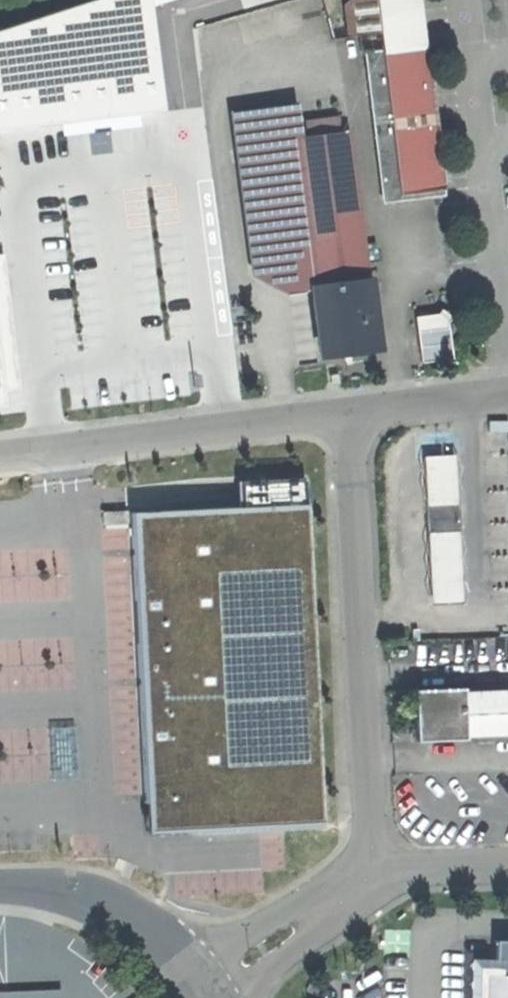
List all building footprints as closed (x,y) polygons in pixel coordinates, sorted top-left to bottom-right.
[(163,106),(151,0),(63,0),(0,21),(0,127),(163,106)] [(417,0),(374,0),(380,53),(364,55),(381,197),(442,190),(425,47),(422,47),(417,0)] [(311,287),(361,282),(344,133),(299,138),(295,105),(233,112),(252,269),(287,290),(311,287)] [(311,287),(318,358),(374,352),(367,281),(361,282),(311,287)] [(453,313),(443,306),(440,310),(417,313),(422,355),(453,352),(449,318),(453,313)] [(425,457),(427,504),(451,503),(449,455),(425,457)] [(257,474),(259,502),(143,509),(162,823),(339,812),(320,498),(315,498),(313,470),(257,474)] [(427,504),(424,504),(426,535),(428,535),(454,534),(456,534),(454,502),(451,503),(427,504)] [(458,602),(454,534),(428,535),(432,604),(458,602)] [(460,692),(462,735),(475,735),(475,742),(507,740),(507,685),(473,687),(473,692),(460,692)] [(462,735),(460,692),(460,688),(411,691),(413,742),(462,740),(462,735)] [(492,941),(491,975),(486,974),(486,997),(507,997),(507,941),(492,941)]
